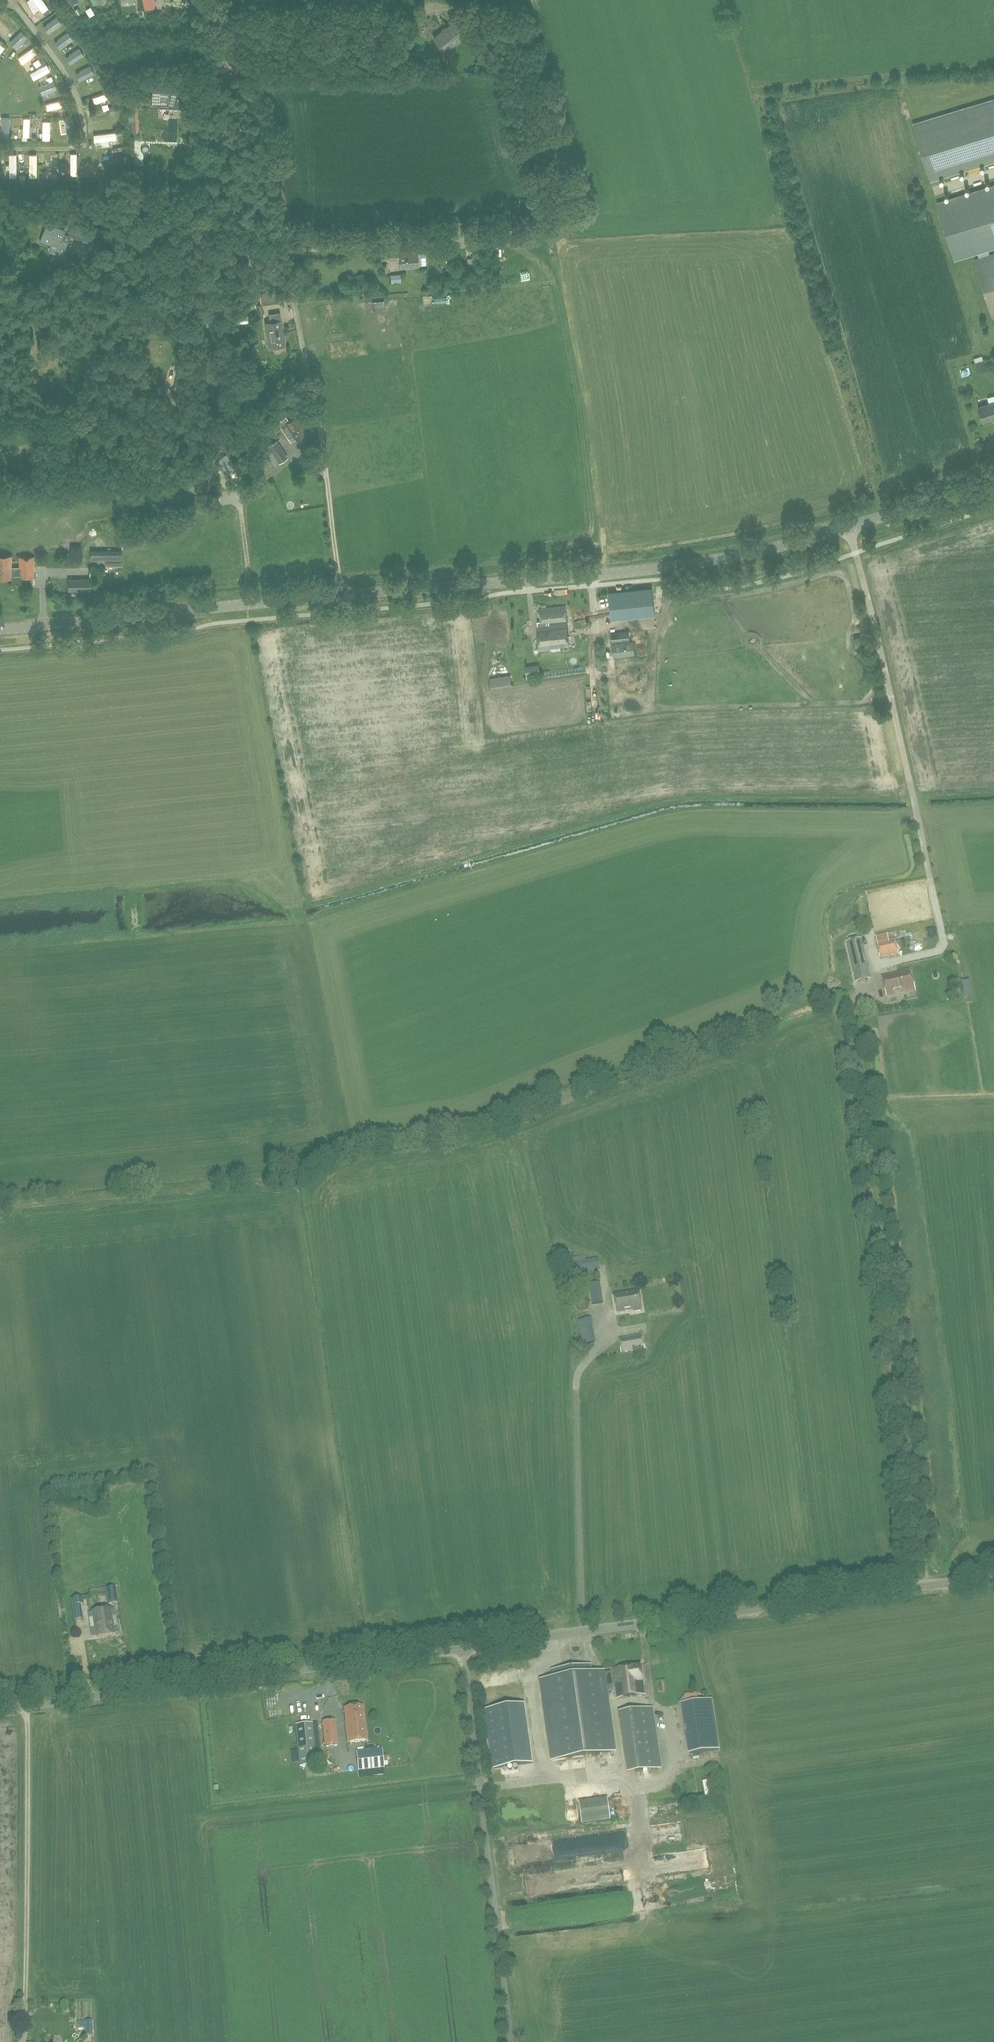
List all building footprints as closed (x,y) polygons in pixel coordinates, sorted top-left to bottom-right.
[(145,8),(154,7),(153,0),(143,0),(145,8)] [(53,7),(36,19),(43,28),(60,16),(53,7)] [(19,38),(25,32),(9,16),(3,22),(19,38)] [(464,36),(453,23),(434,38),(443,49),(450,44),(452,45),(464,36)] [(493,38),(487,35),(489,31),(479,26),(472,36),(482,43),(485,39),(490,42),(493,38)] [(59,49),(63,54),(72,48),(68,43),(59,49)] [(38,63),(38,62),(44,58),(38,51),(24,62),(29,69),(38,63)] [(75,72),(79,80),(92,73),(88,66),(75,72)] [(38,85),(56,75),(52,68),(34,78),(38,85)] [(186,91),(174,91),(174,81),(162,80),(162,82),(151,81),(150,103),(158,104),(159,100),(167,100),(167,107),(184,107),(184,99),(186,99),(186,91)] [(87,88),(90,96),(106,90),(102,81),(87,88)] [(53,105),(66,103),(65,95),(52,97),(53,105)] [(112,98),(99,103),(102,113),(116,107),(112,98)] [(68,106),(53,107),(53,118),(69,117),(68,106)] [(100,131),(120,126),(118,119),(98,123),(100,131)] [(29,123),(29,145),(36,145),(37,124),(29,123)] [(8,144),(16,144),(16,125),(8,125),(8,144)] [(49,148),(58,148),(57,127),(48,128),(49,148)] [(137,142),(144,142),(143,132),(136,132),(137,142)] [(101,140),(101,150),(123,148),(122,139),(101,140)] [(86,228),(72,223),(69,232),(82,237),(86,228)] [(56,227),(46,224),(40,241),(50,245),(51,243),(65,248),(69,237),(64,235),(64,234),(55,230),(56,227)] [(53,255),(66,261),(70,254),(57,248),(53,255)] [(406,252),(389,253),(390,260),(400,259),(400,268),(418,266),(417,253),(407,253),(406,252)] [(266,306),(281,305),(280,295),(265,296),(266,306)] [(265,323),(269,348),(285,345),(281,320),(265,323)] [(986,368),(984,361),(975,364),(977,371),(986,368)] [(978,407),(983,421),(993,418),(993,402),(978,407)] [(306,433),(296,417),(281,427),(288,438),(293,435),(296,439),(298,442),(306,437),(304,434),(306,433)] [(268,446),(279,463),(286,459),(275,442),(268,446)] [(285,445),(281,446),(287,457),(290,455),(285,445)] [(198,478),(188,479),(189,491),(209,489),(208,472),(198,473),(198,478)] [(94,561),(124,561),(124,552),(94,552),(94,561)] [(33,557),(19,557),(19,567),(11,567),(11,556),(0,556),(0,578),(11,578),(11,575),(19,575),(19,577),(34,577),(33,557)] [(68,579),(68,591),(90,591),(90,579),(68,579)] [(609,594),(611,617),(654,613),(651,589),(609,594)] [(565,606),(540,609),(541,625),(537,626),(540,650),(549,649),(549,648),(569,646),(566,622),(549,624),(549,622),(567,620),(565,606)] [(628,632),(611,634),(612,642),(629,640),(628,632)] [(612,644),(613,657),(635,655),(633,641),(612,644)] [(510,676),(490,679),(492,689),(512,686),(510,676)] [(861,939),(846,942),(856,982),(870,979),(861,939)] [(877,943),(880,957),(898,953),(894,939),(877,943)] [(909,970),(881,976),(886,996),(915,989),(909,970)] [(565,1259),(567,1274),(600,1269),(598,1258),(571,1263),(570,1258),(565,1259)] [(589,1285),(592,1304),(603,1302),(600,1283),(589,1285)] [(614,1295),(617,1312),(642,1308),(639,1291),(614,1295)] [(619,1339),(621,1353),(645,1349),(643,1335),(619,1339)] [(79,1590),(89,1588),(87,1578),(77,1580),(79,1590)] [(115,1587),(105,1589),(108,1604),(118,1603),(115,1587)] [(82,1597),(71,1599),(74,1620),(83,1619),(80,1605),(83,1604),(82,1597)] [(95,1630),(96,1630),(98,1636),(113,1634),(112,1627),(113,1627),(111,1616),(110,1616),(109,1608),(93,1611),(95,1623),(94,1623),(95,1630)] [(612,1668),(617,1698),(644,1694),(640,1664),(612,1668)] [(614,1752),(604,1686),(612,1685),(610,1672),(603,1673),(602,1671),(540,1680),(551,1761),(614,1752)] [(684,1698),(688,1748),(719,1745),(716,1696),(684,1698)] [(345,1721),(347,1743),(367,1740),(365,1722),(364,1722),(362,1706),(345,1708),(346,1721),(345,1721)] [(619,1713),(627,1772),(661,1767),(653,1708),(619,1713)] [(324,1746),(338,1745),(335,1720),(322,1721),(324,1746)] [(300,1766),(316,1764),(312,1723),(295,1725),(300,1766)] [(357,1751),(359,1770),(383,1768),(381,1748),(357,1751)] [(571,1761),(562,1761),(562,1769),(572,1768),(571,1761)] [(581,1767),(581,1762),(577,1762),(578,1784),(590,1783),(589,1766),(581,1767)] [(580,1796),(584,1820),(612,1816),(608,1792),(580,1796)]
